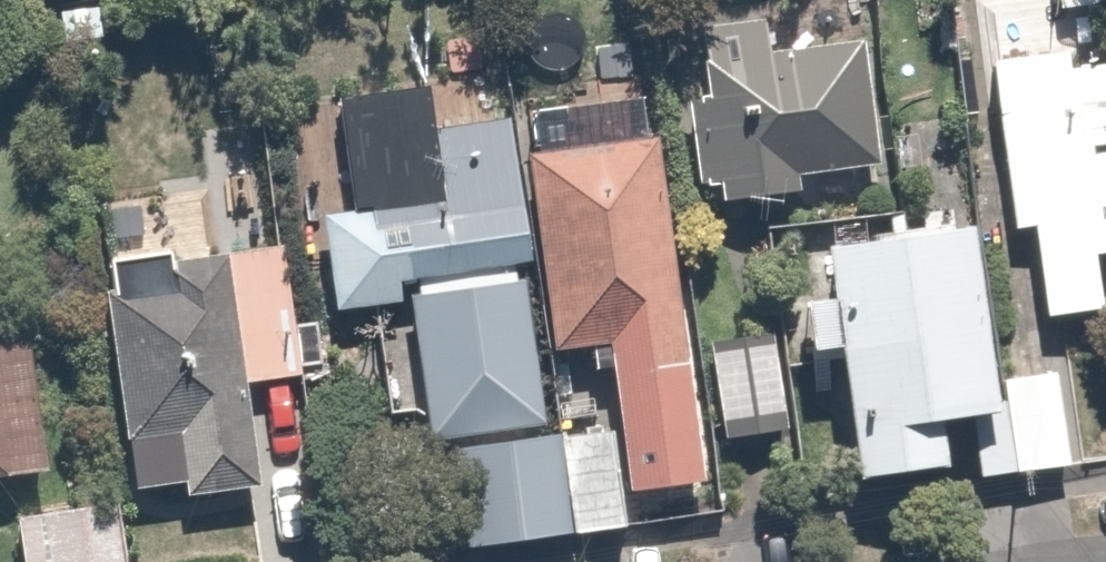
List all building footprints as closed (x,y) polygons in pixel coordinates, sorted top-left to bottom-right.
[(863,45),(771,51),(770,30),(696,35),(700,97),(687,98),(692,185),(727,183),(728,198),(787,194),(785,161),(870,156),(863,45)] [(983,56),(1002,230),(1025,227),(1034,317),(1095,310),(1089,256),(1105,254),(1105,198),(1104,198),(1096,120),(1105,119),(1105,61),(1069,65),(1067,47),(983,56)] [(468,113),(431,117),(428,89),(333,99),(345,210),(326,212),(337,322),(412,314),(409,284),(529,271),(515,132),(470,136),(468,113)] [(698,473),(656,129),(525,145),(550,352),(606,345),(623,482),(698,473)] [(972,223),(824,234),(828,293),(798,295),(803,356),(843,353),(852,471),(947,463),(943,413),(968,411),(973,481),(1063,475),(1055,365),(983,371),(972,223)] [(136,492),(268,473),(255,386),(299,380),(278,241),(103,266),(136,492)] [(425,441),(545,428),(529,271),(409,284),(412,314),(425,441)] [(45,473),(23,321),(0,324),(0,480),(45,473)] [(775,427),(774,328),(712,329),(713,428),(775,427)] [(545,428),(425,441),(435,541),(613,523),(602,422),(545,428)] [(14,511),(20,561),(113,561),(106,500),(14,511)]
